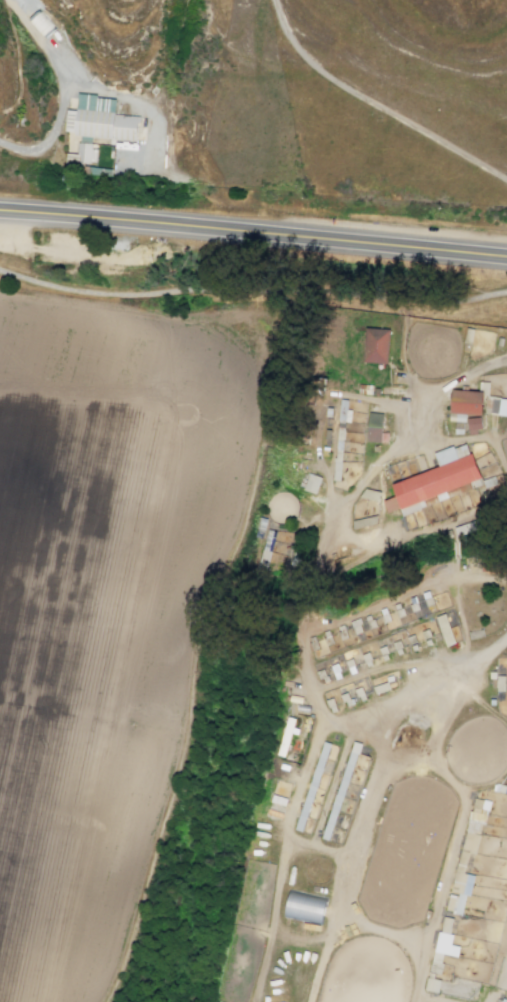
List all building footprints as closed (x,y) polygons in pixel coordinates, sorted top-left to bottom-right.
[(68,108),(144,113),(142,143),(75,139),(75,147),(65,146),(68,108)] [(98,151),(93,150),(94,145),(78,144),(77,155),(66,154),(65,172),(84,173),(85,164),(97,165),(98,151)] [(387,328),(363,327),(362,362),(386,363),(387,328)] [(479,414),(482,391),(450,387),(447,410),(479,414)] [(367,441),(382,442),(383,413),(368,412),(367,441)] [(468,433),(482,432),(480,417),(467,418),(468,433)] [(470,452),(480,478),(399,509),(389,482),(470,452)] [(303,489),(316,494),(321,477),(308,473),(303,489)] [(378,502),(381,493),(364,487),(361,496),(378,502)] [(352,519),(353,527),(377,524),(376,517),(352,519)] [(481,530),(479,521),(455,525),(456,534),(481,530)] [(445,646),(455,643),(445,613),(435,617),(445,646)] [(362,631),(358,620),(351,623),(355,634),(362,631)] [(336,746),(308,830),(298,827),(326,743),(336,746)] [(366,759),(355,755),(325,838),(336,842),(366,759)] [(490,801),(471,797),(458,870),(465,872),(468,852),(477,854),(482,823),(486,824),(490,801)] [(474,874),(454,872),(451,894),(449,893),(446,911),(463,914),(465,895),(471,896),(474,874)] [(320,925),(327,899),(289,889),(283,915),(320,925)] [(432,972),(440,973),(443,954),(458,956),(460,946),(449,944),(453,918),(440,916),(432,972)] [(438,992),(440,980),(427,977),(424,990),(438,992)]
